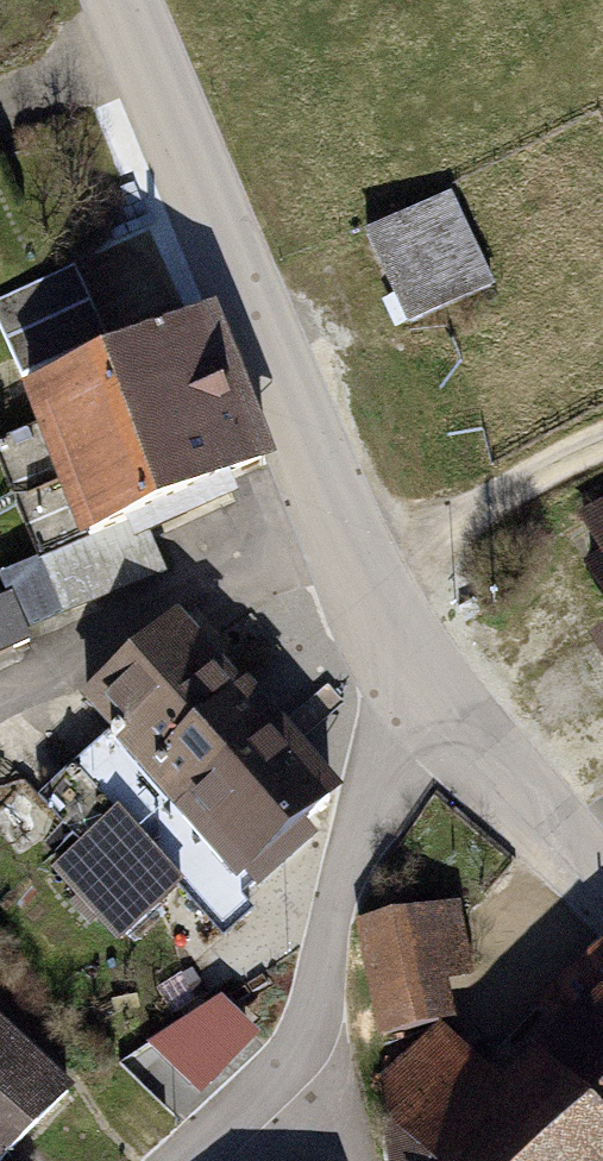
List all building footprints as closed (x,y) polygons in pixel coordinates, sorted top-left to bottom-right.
[(457,196),(369,234),(408,327),(497,289),(457,196)] [(214,308),(18,387),(37,432),(81,541),(145,515),(276,462),(214,308)] [(145,515),(81,541),(37,432),(2,446),(48,559),(4,577),(13,598),(0,604),(0,666),(42,649),(34,631),(170,576),(145,515)] [(588,513),(602,562),(602,504),(588,513)] [(321,816),(168,639),(90,706),(242,883),(321,816)] [(594,646),(602,661),(602,640),(594,646)] [(120,817),(59,874),(125,945),(186,888),(120,817)] [(464,910),(361,926),(379,1039),(457,1027),(450,985),(475,981),(464,910)] [(485,1060),(452,1034),(390,1080),(389,1128),(423,1160),(602,1160),(602,947),(485,1060)] [(259,1045),(219,1004),(173,1049),(213,1090),(259,1045)] [(0,1016),(0,1160),(13,1160),(79,1094),(0,1016)]
